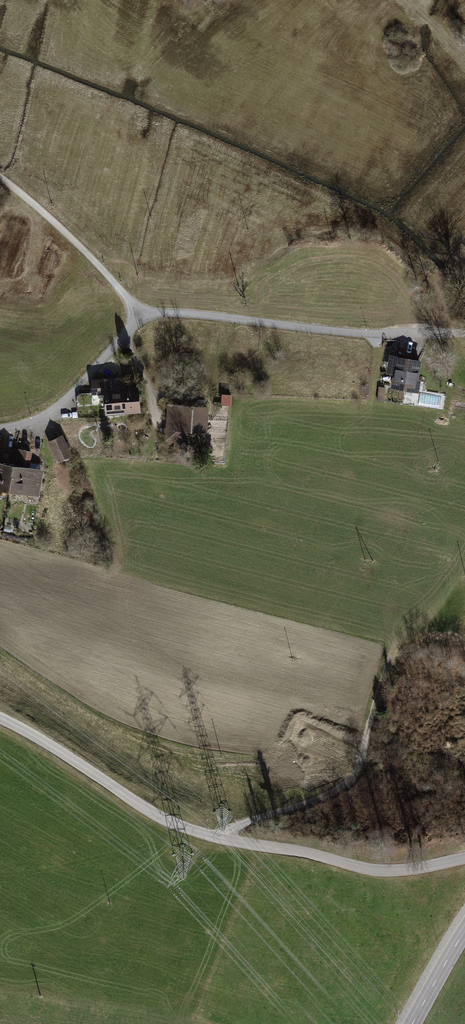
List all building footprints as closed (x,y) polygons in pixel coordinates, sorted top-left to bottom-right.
[(426,362),(392,357),(389,376),(396,377),(394,390),(422,394),(426,362)] [(104,416),(124,414),(121,388),(120,375),(88,379),(90,395),(101,394),(104,416)] [(137,386),(121,388),(124,414),(140,413),(137,386)] [(229,394),(219,393),(218,404),(229,405),(229,394)] [(208,405),(165,402),(163,436),(201,439),(202,431),(206,431),(208,405)] [(72,454),(62,432),(46,440),(56,461),(72,454)] [(16,467),(11,494),(40,499),(46,472),(32,470),(35,455),(19,452),(16,467)] [(16,467),(3,465),(0,480),(0,492),(11,494),(16,467)]
